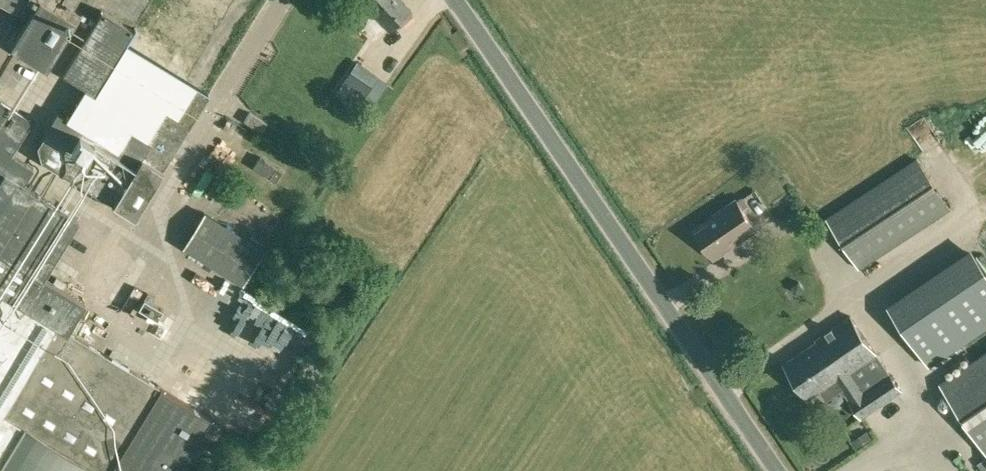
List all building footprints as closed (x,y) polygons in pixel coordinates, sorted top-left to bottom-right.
[(5,16),(8,8),(24,16),(29,6),(20,2),(21,0),(0,0),(0,13),(5,16)] [(36,6),(11,47),(47,70),(76,22),(82,13),(74,7),(78,0),(27,0),(36,6)] [(413,14),(410,10),(411,9),(404,0),(362,0),(389,29),(399,21),(402,24),(413,14)] [(356,91),(364,96),(377,79),(379,75),(358,60),(343,82),(344,82),(356,91)] [(211,418),(68,330),(85,301),(43,276),(79,217),(24,184),(34,167),(12,154),(31,123),(29,117),(0,100),(0,470),(178,470),(211,418)] [(905,117),(913,145),(932,139),(924,111),(905,117)] [(45,133),(38,144),(42,158),(72,179),(135,216),(163,170),(141,157),(138,162),(67,118),(57,112),(45,133)] [(262,131),(267,123),(250,112),(245,121),(262,131)] [(276,182),(283,171),(260,156),(253,167),(276,182)] [(918,160),(828,219),(859,268),(949,208),(918,160)] [(233,196),(212,183),(204,196),(225,209),(233,196)] [(714,257),(756,229),(737,200),(715,214),(718,218),(697,232),(714,257)] [(265,249),(205,210),(183,247),(243,285),(265,249)] [(957,293),(928,253),(874,290),(903,331),(957,293)] [(916,328),(939,360),(985,328),(985,280),(916,328)] [(228,308),(237,314),(249,296),(239,290),(228,308)] [(138,307),(158,319),(163,309),(152,302),(155,297),(148,292),(138,307)] [(809,398),(820,390),(826,399),(842,388),(862,417),(902,389),(851,316),(784,362),(809,398)] [(224,350),(238,353),(241,340),(227,336),(224,350)] [(940,384),(985,452),(985,353),(940,384)]
